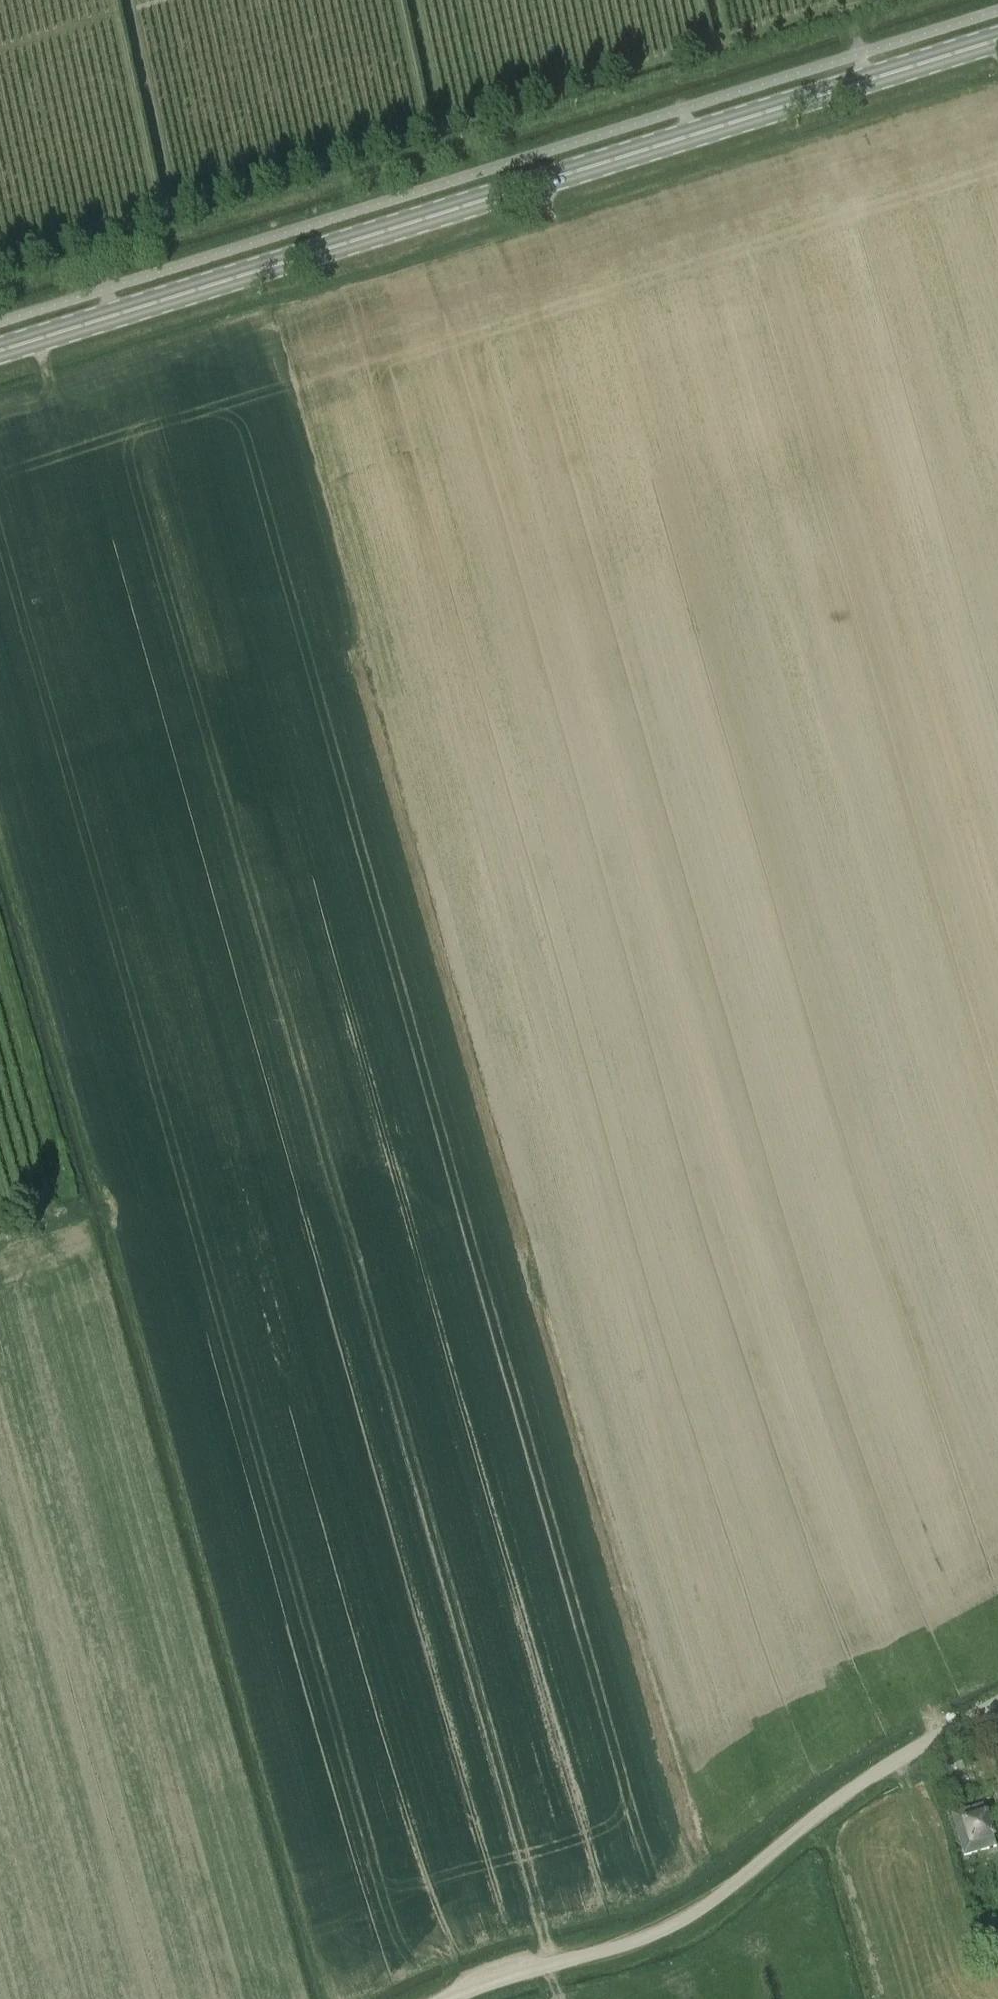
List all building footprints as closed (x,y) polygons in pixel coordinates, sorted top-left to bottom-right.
[(965,1768),(959,1757),(952,1760),(958,1772),(965,1768)] [(996,1847),(983,1805),(951,1815),(964,1857),(996,1847)]
